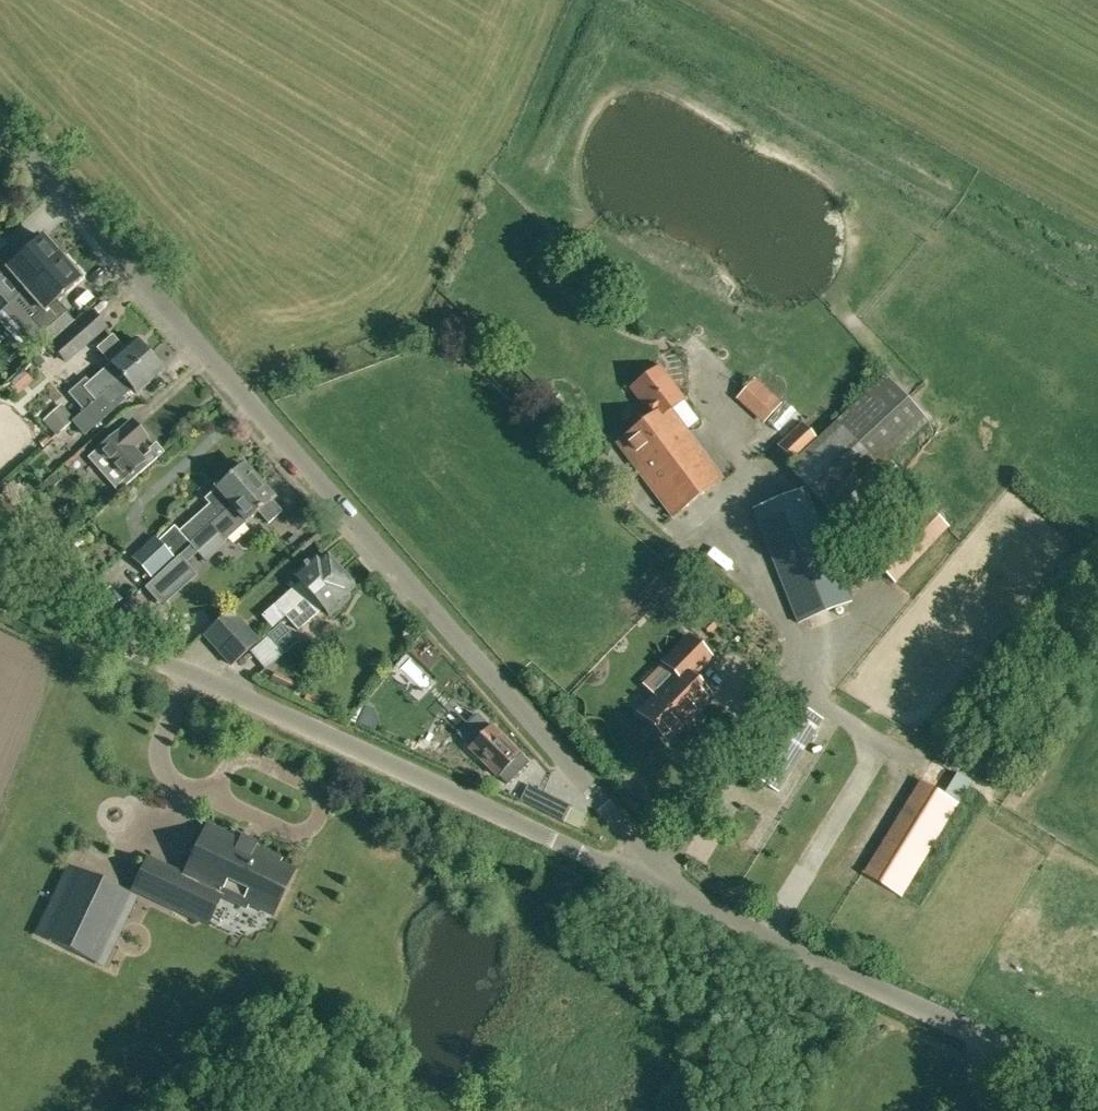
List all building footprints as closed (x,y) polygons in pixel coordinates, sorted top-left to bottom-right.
[(0,252),(0,276),(4,273),(21,293),(61,258),(55,251),(59,248),(49,237),(45,240),(43,237),(19,258),(8,245),(0,252)] [(61,258),(21,293),(39,313),(32,320),(43,333),(67,312),(56,300),(80,279),(77,276),(80,273),(71,262),(67,265),(61,258)] [(90,311),(50,346),(67,364),(108,328),(90,311)] [(84,388),(95,401),(147,355),(134,340),(125,349),(113,336),(97,350),(110,364),(84,388)] [(95,401),(84,411),(74,419),(73,421),(74,421),(86,434),(123,401),(122,399),(133,389),(138,394),(163,372),(147,355),(95,401)] [(652,416),(616,443),(672,517),(722,480),(670,410),(684,400),(659,367),(631,389),(652,416)] [(792,462),(788,466),(832,514),(885,465),(930,422),(886,375),(817,438),(792,462)] [(754,379),(739,396),(767,420),(782,404),(754,379)] [(57,437),(61,433),(74,421),(73,421),(74,419),(61,405),(46,417),(42,421),(57,437)] [(132,422),(106,445),(102,440),(95,446),(97,449),(88,457),(118,492),(157,458),(151,450),(142,458),(133,448),(146,437),(132,422)] [(46,434),(38,442),(44,448),(52,441),(46,434)] [(211,525),(257,482),(242,466),(217,489),(205,499),(209,505),(179,531),(180,533),(164,547),(156,539),(134,559),(151,577),(173,556),(188,542),(190,544),(211,525)] [(217,548),(247,522),(258,511),(269,522),(282,511),(271,499),(272,498),(257,482),(211,525),(190,544),(197,553),(210,541),(217,548)] [(851,603),(805,488),(753,509),(799,623),(851,603)] [(19,517),(0,496),(0,534),(19,517)] [(950,527),(927,507),(874,564),(896,583),(950,527)] [(288,618),(340,570),(326,554),(317,562),(314,558),(295,575),(301,583),(277,605),(288,618)] [(198,576),(187,564),(180,558),(147,590),(164,608),(198,576)] [(347,594),(355,586),(340,570),(288,618),(300,630),(324,608),(331,615),(350,598),(347,594)] [(109,611),(120,599),(110,588),(100,598),(109,611)] [(154,617),(147,633),(159,637),(165,622),(154,617)] [(239,623),(213,646),(232,666),(257,643),(239,623)] [(269,635),(251,652),(267,670),(285,653),(283,650),(295,639),(282,626),(270,637),(269,635)] [(655,696),(639,712),(667,739),(692,713),(694,715),(711,697),(690,677),(691,676),(699,668),(709,657),(688,636),(663,662),(676,674),(655,696)] [(299,683),(274,671),(270,681),(295,693),(299,683)] [(309,689),(304,699),(316,706),(321,696),(309,689)] [(776,798),(807,746),(822,720),(789,700),(743,777),(776,798)] [(477,715),(459,733),(471,746),(469,748),(498,777),(499,776),(510,764),(519,773),(528,763),(491,726),(489,728),(477,715)] [(920,780),(897,818),(936,841),(958,804),(945,796),(920,780)] [(528,785),(520,801),(564,823),(572,808),(572,807),(528,785)] [(936,841),(897,818),(863,877),(902,899),(936,841)] [(262,851),(254,848),(253,847),(251,850),(240,844),(241,841),(239,841),(239,840),(207,826),(184,875),(148,858),(133,889),(183,913),(197,884),(222,896),(246,907),(248,903),(272,914),(293,871),(278,864),(279,860),(273,857),(262,851)] [(37,934),(102,965),(134,898),(69,867),(37,934)]
